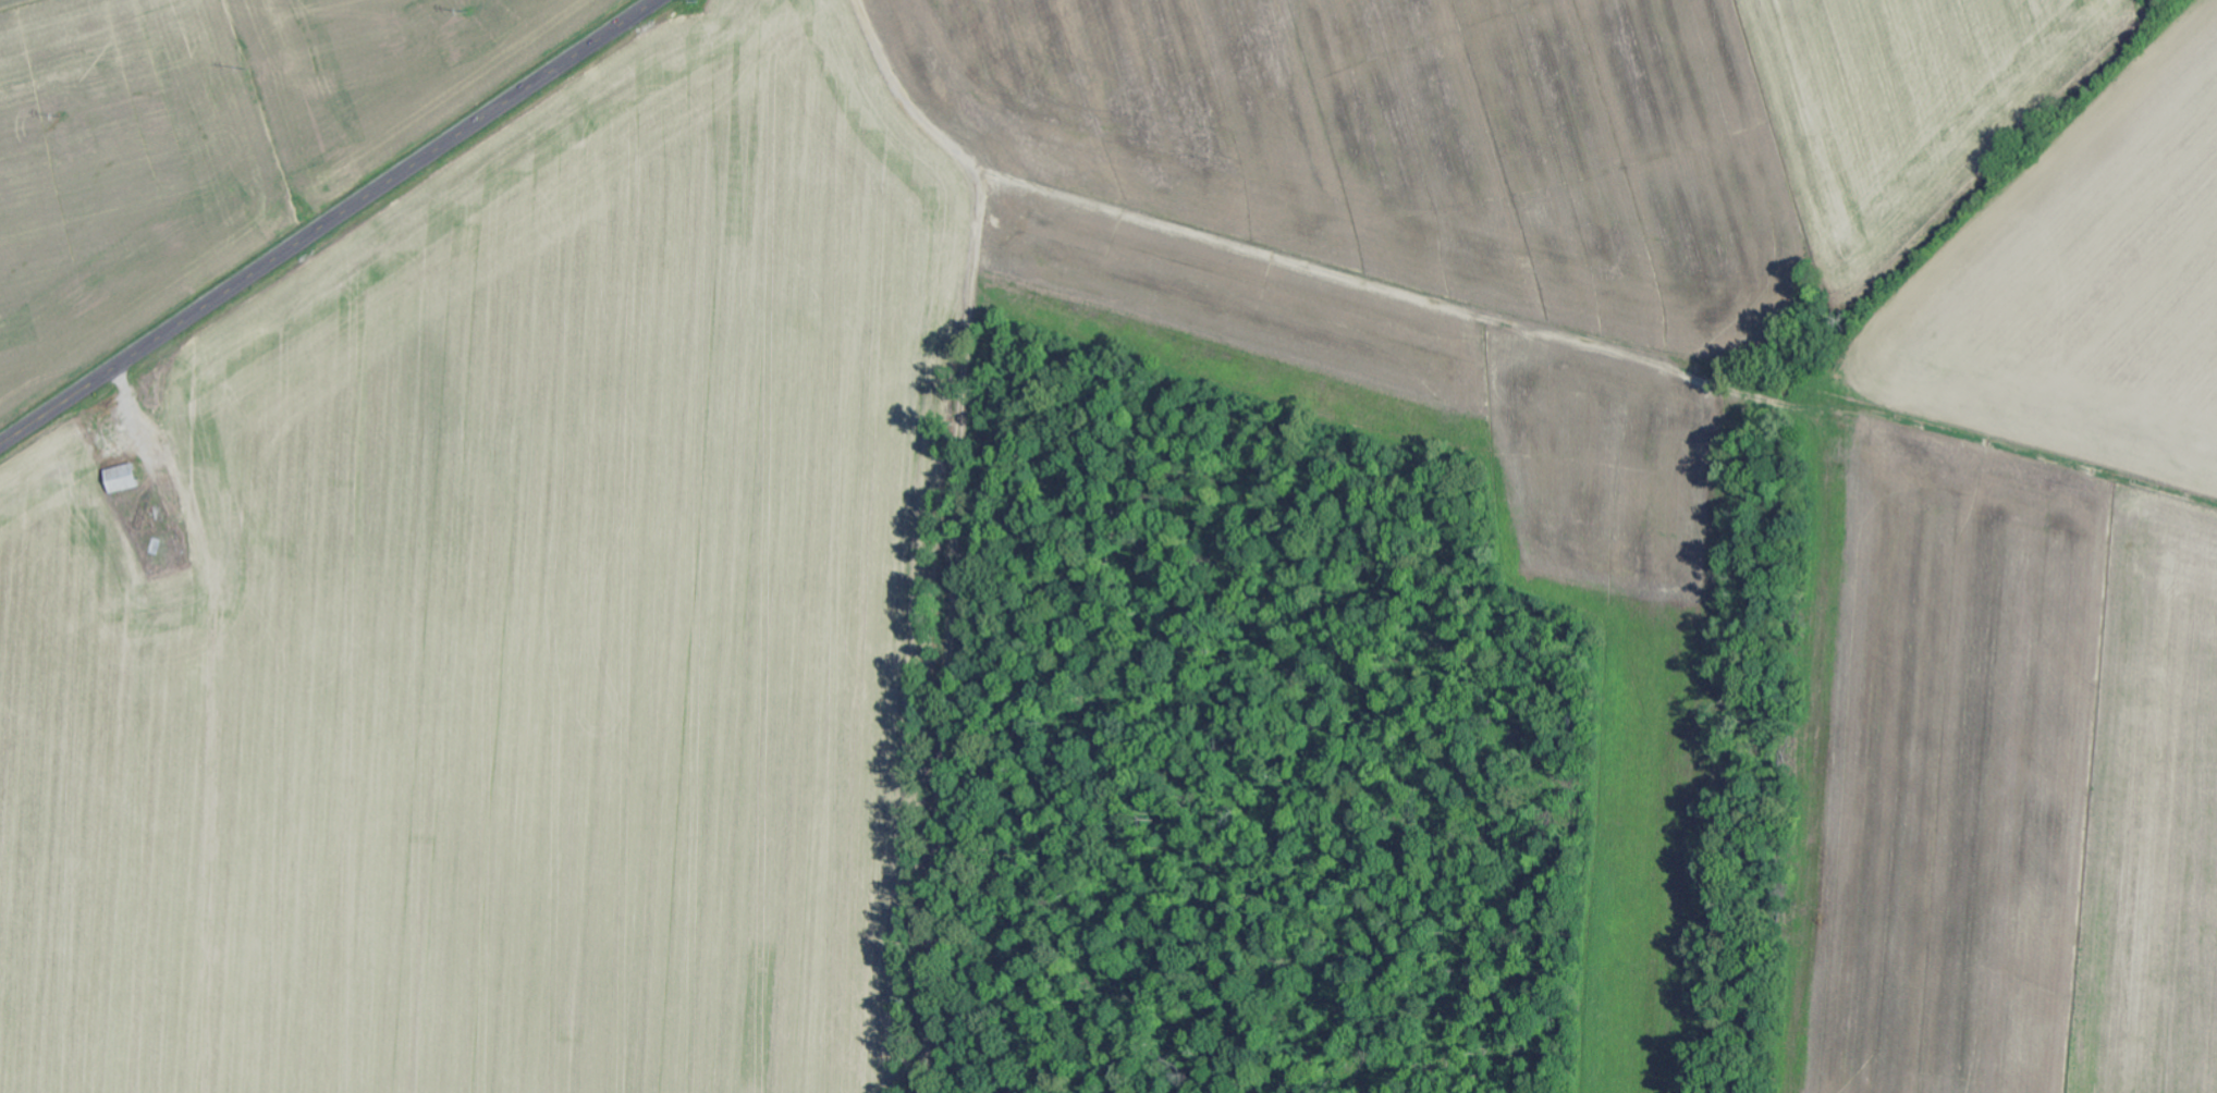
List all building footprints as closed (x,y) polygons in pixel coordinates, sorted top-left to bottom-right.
[(106,471),(111,494),(141,488),(135,464),(106,471)]
